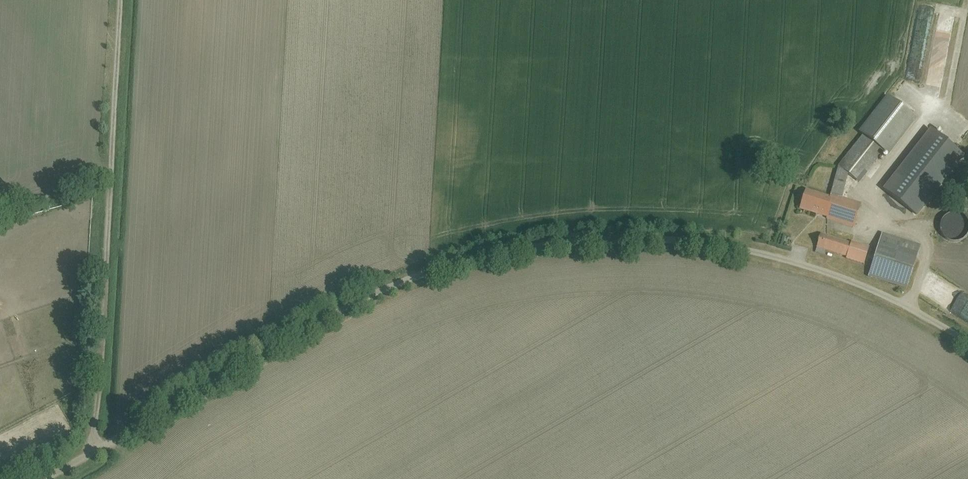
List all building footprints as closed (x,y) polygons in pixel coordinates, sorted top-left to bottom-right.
[(882,151),(879,149),(907,111),(883,93),(849,138),(855,143),(837,167),(857,183),(851,191),(893,222),(907,203),(867,172),(882,151)] [(829,171),(824,196),(808,193),(804,212),(858,222),(862,204),(837,199),(843,174),(829,171)] [(967,225),(967,222),(967,220),(965,218),(964,216),(962,214),(960,213),(957,213),(954,213),(953,213),(949,214),(947,215),(946,217),(944,219),(943,221),(943,223),(942,226),(943,230),(945,233),(947,235),(950,237),(953,238),(956,238),(958,238),(960,237),(962,236),(965,234),(966,232),(967,230),(967,228),(967,225)] [(912,242),(877,232),(864,276),(899,287),(912,242)] [(864,262),(868,248),(822,234),(818,248),(864,262)]
